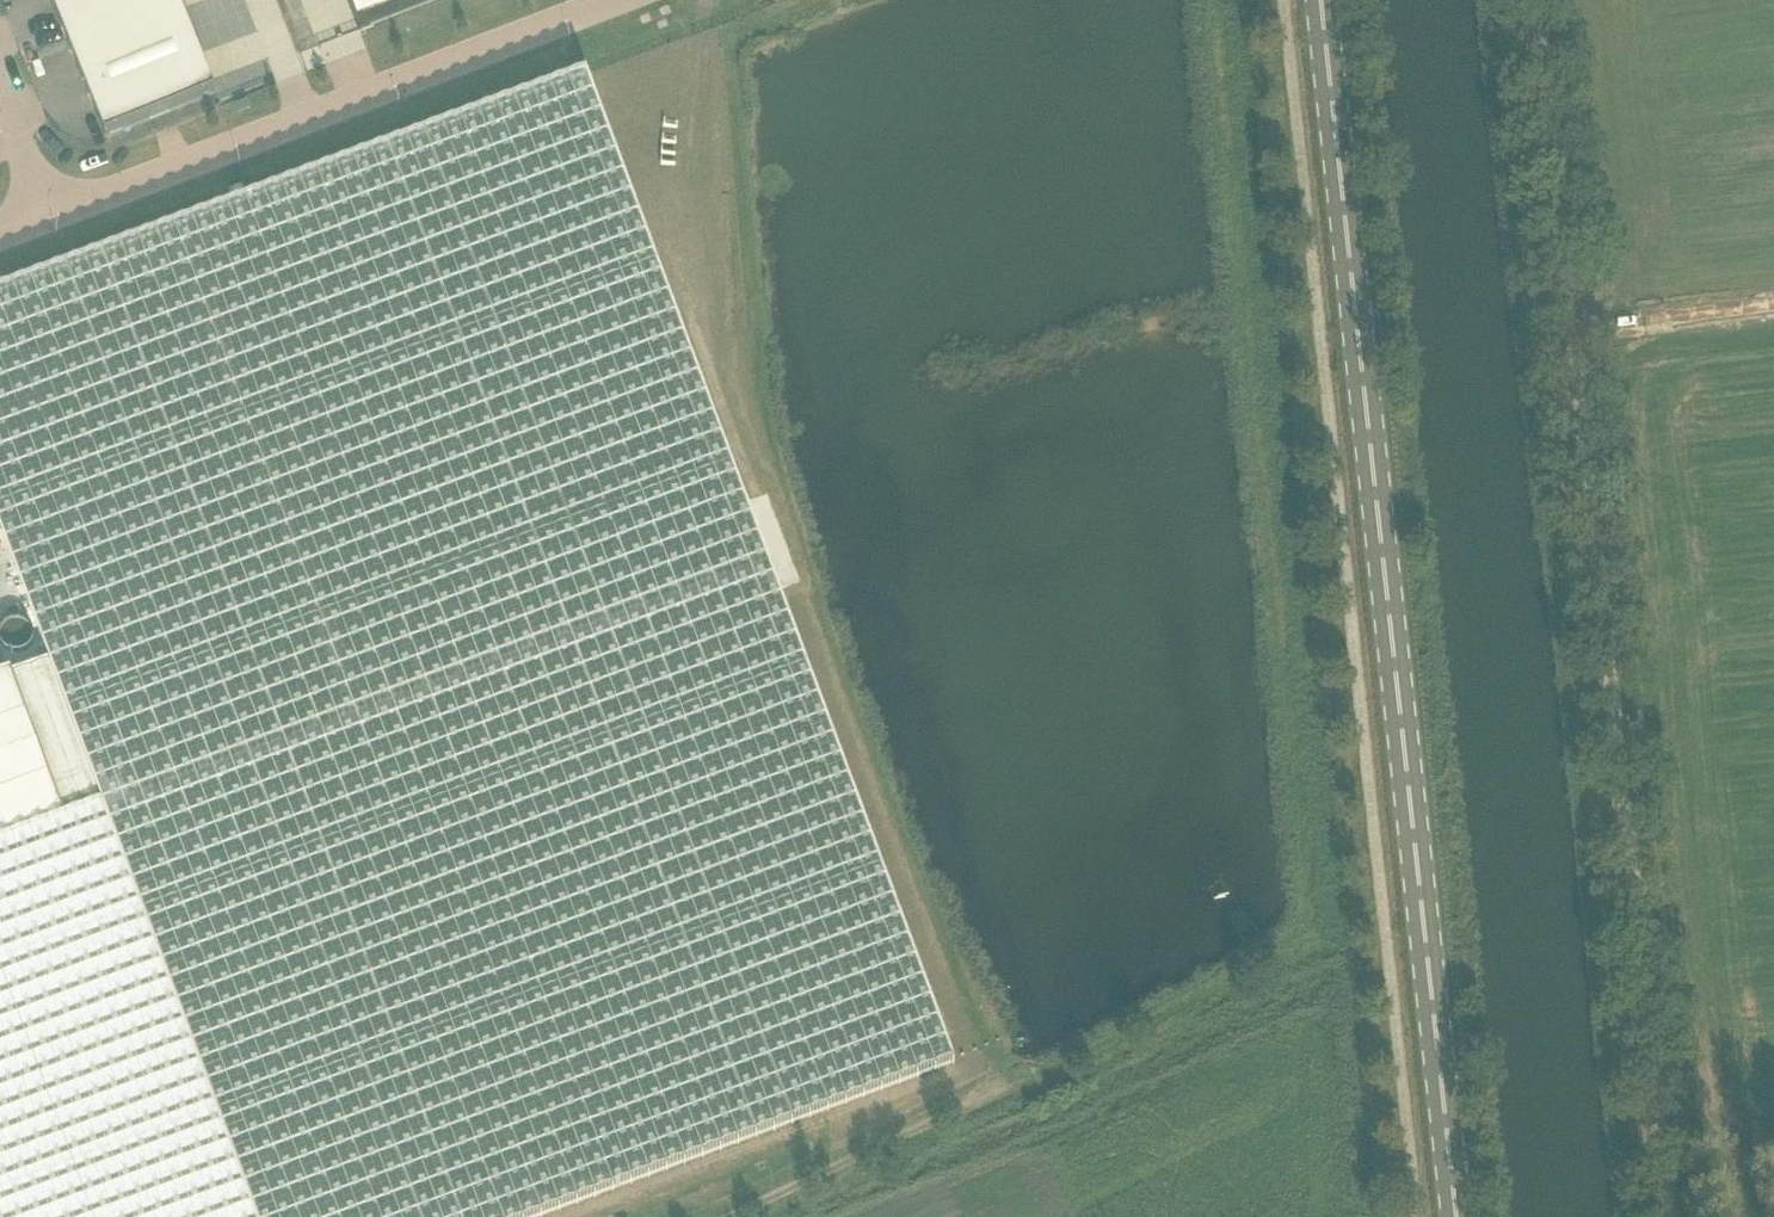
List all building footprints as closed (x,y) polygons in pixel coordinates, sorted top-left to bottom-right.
[(69,50),(180,5),(178,0),(49,0),(69,50)] [(358,28),(433,0),(348,0),(358,28)] [(180,5),(69,50),(105,138),(215,94),(180,5)] [(0,293),(0,531),(49,664),(13,677),(11,674),(0,678),(0,1216),(540,1216),(954,1064),(586,75),(0,293)]
